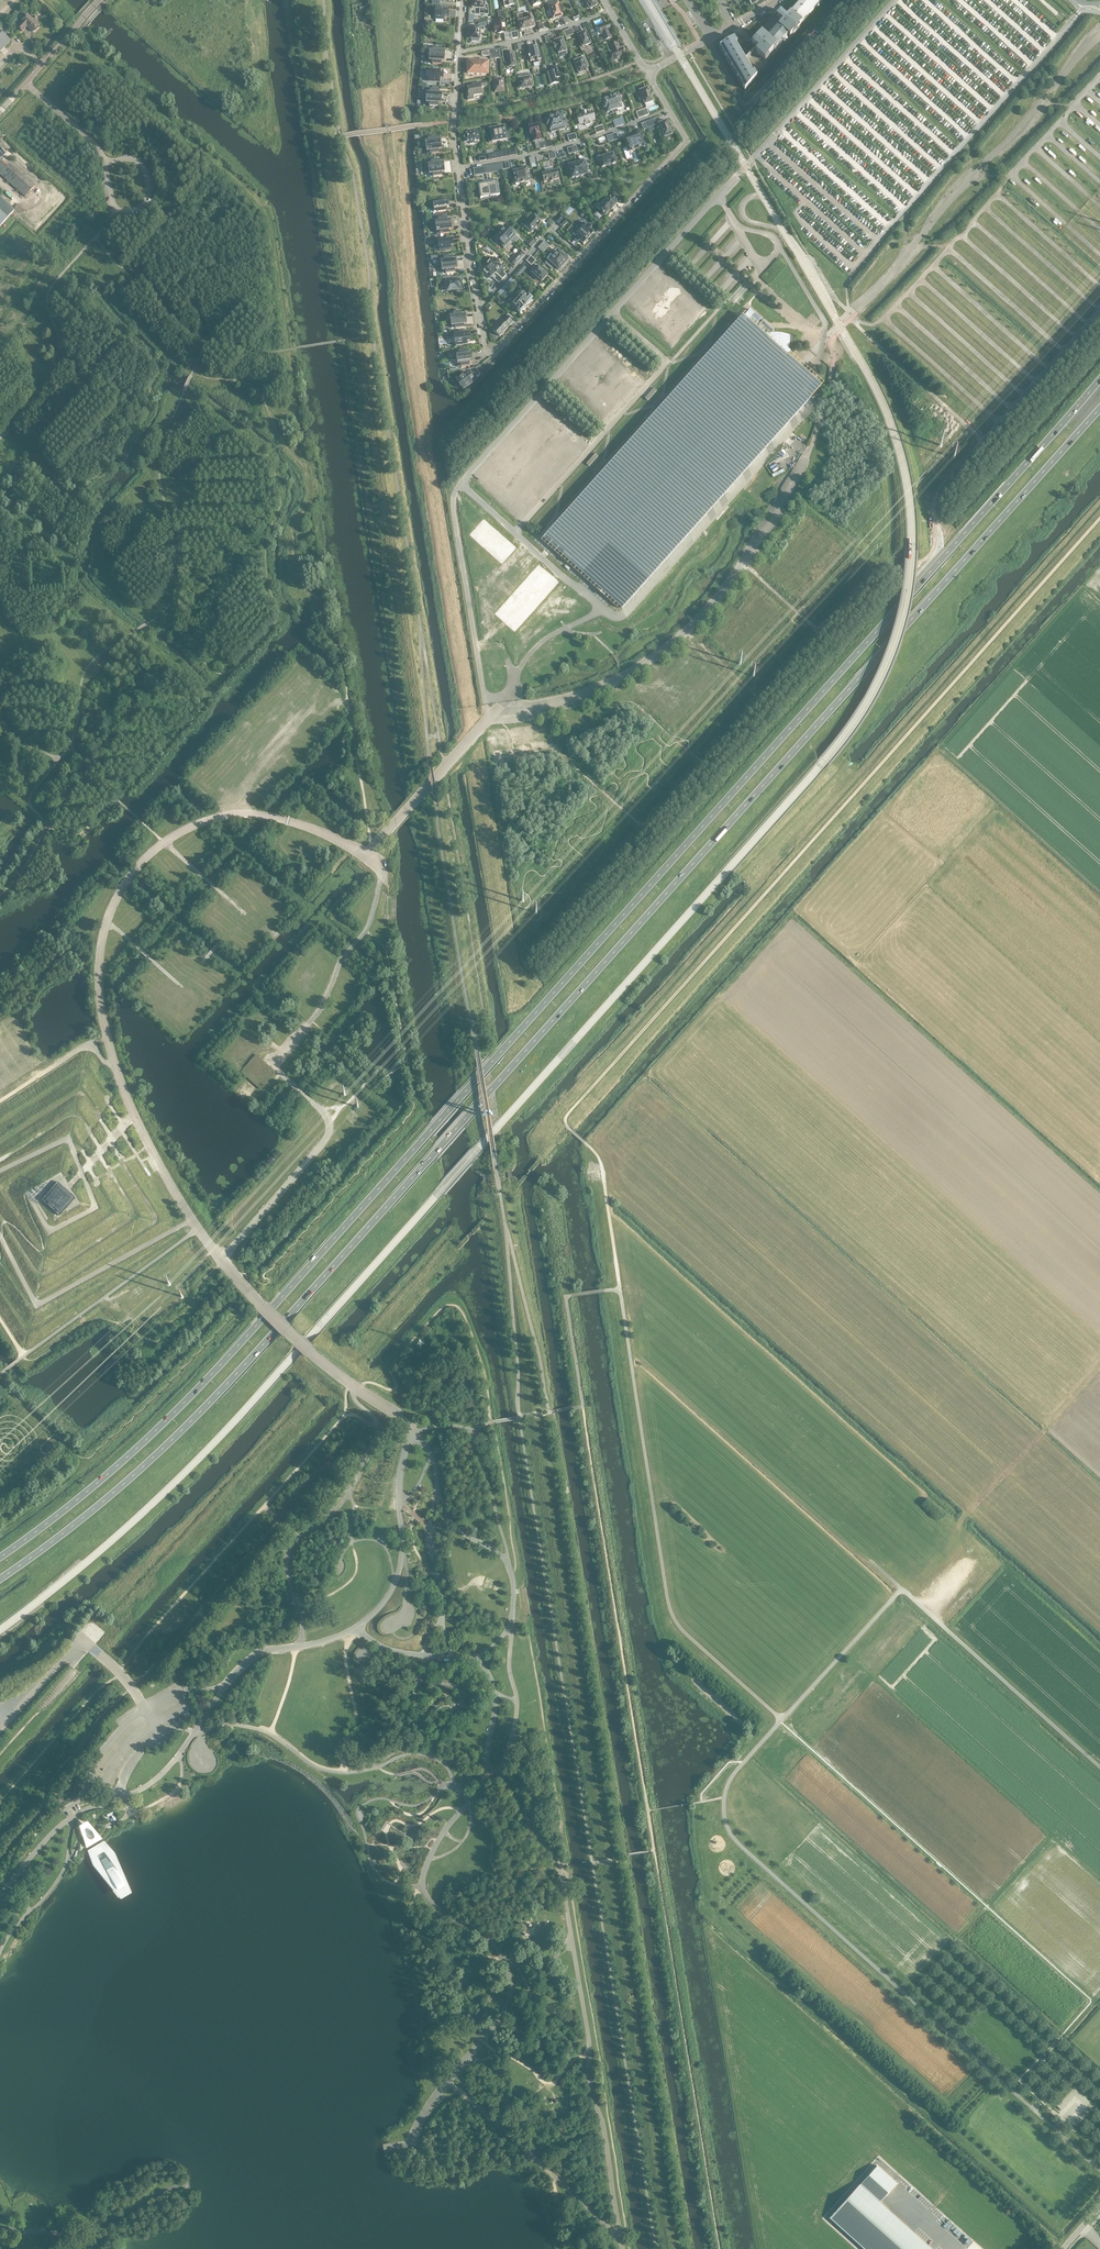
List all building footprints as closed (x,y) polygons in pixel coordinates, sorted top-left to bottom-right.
[(472,8),(480,8),(479,14),(484,14),(488,14),(488,5),(485,5),(485,0),(473,0),(472,8)] [(504,7),(514,5),(515,9),(513,0),(503,0),(504,7)] [(597,5),(595,1),(595,0),(594,0),(585,0),(588,4),(586,5),(586,6),(587,8),(588,9),(590,8),(590,9),(597,5)] [(719,46),(742,86),(744,88),(745,90),(757,77),(756,75),(789,37),(818,4),(813,0),(798,0),(786,14),(784,12),(780,8),(775,14),(774,15),(770,19),(753,39),(747,45),(753,51),(747,57),(735,37),(734,38),(730,40),(727,42),(719,46)] [(553,19),(562,16),(558,3),(549,6),(553,19)] [(447,6),(440,6),(440,9),(436,9),(435,19),(444,19),(444,16),(448,16),(448,10),(447,10),(447,6)] [(519,22),(521,30),(535,27),(532,18),(531,15),(530,15),(529,16),(528,16),(527,12),(517,15),(519,22)] [(33,33),(39,25),(28,15),(17,27),(23,32),(27,27),(33,33)] [(496,24),(494,25),(495,33),(497,33),(498,34),(506,33),(504,19),(496,20),(496,24)] [(472,27),(471,39),(472,39),(472,41),(479,41),(479,39),(480,40),(480,27),(491,26),(489,20),(479,24),(478,27),(472,27)] [(590,22),(587,24),(591,32),(592,37),(597,35),(595,31),(594,31),(590,22)] [(602,34),(605,40),(612,37),(609,31),(611,31),(608,23),(595,27),(598,35),(602,34)] [(586,45),(591,43),(586,31),(581,33),(578,27),(574,29),(576,34),(577,33),(582,47),(583,47),(584,47),(583,46),(586,46),(586,45)] [(7,45),(11,41),(0,31),(0,53),(7,45)] [(556,44),(554,45),(555,49),(557,48),(559,53),(560,58),(568,55),(567,51),(563,39),(555,41),(556,44)] [(531,41),(526,42),(530,62),(533,61),(533,63),(539,62),(538,59),(541,58),(538,46),(532,47),(531,41)] [(619,59),(626,56),(623,48),(619,49),(618,47),(619,47),(617,42),(610,45),(613,51),(609,53),(613,61),(615,60),(615,61),(619,59)] [(430,51),(430,56),(445,57),(445,52),(442,52),(442,48),(434,48),(433,51),(430,51)] [(508,50),(502,51),(504,62),(507,62),(507,67),(508,67),(508,68),(509,69),(512,69),(512,67),(512,66),(516,65),(514,52),(508,53),(508,50)] [(445,57),(430,56),(429,60),(433,61),(433,64),(441,64),(441,61),(444,61),(445,57)] [(574,62),(579,74),(587,70),(585,65),(588,64),(584,56),(582,57),(582,58),(574,62)] [(468,73),(488,74),(488,62),(488,59),(480,59),(480,62),(468,61),(468,73)] [(552,71),(550,72),(547,73),(550,85),(558,82),(557,78),(561,77),(558,67),(551,69),(552,71)] [(443,79),(443,74),(440,73),(440,70),(429,69),(429,70),(426,70),(426,77),(429,77),(428,81),(440,82),(440,79),(443,79)] [(531,77),(519,79),(520,88),(533,86),(531,77)] [(495,92),(504,92),(503,79),(494,80),(494,84),(493,84),(493,88),(495,88),(495,92)] [(487,81),(480,82),(472,84),(473,87),(467,88),(469,95),(467,95),(468,100),(474,99),(473,96),(482,94),(481,87),(487,86),(487,81)] [(651,93),(650,93),(648,88),(640,91),(645,104),(653,101),(651,96),(652,96),(651,93)] [(427,93),(427,98),(442,99),(442,94),(439,94),(439,90),(431,90),(430,93),(427,93)] [(618,95),(610,98),(615,113),(618,112),(617,109),(622,108),(620,103),(621,103),(618,95)] [(442,99),(427,98),(427,103),(430,103),(430,106),(438,107),(438,103),(441,104),(442,99)] [(615,113),(610,98),(602,101),(605,109),(606,108),(607,113),(612,111),(613,114),(615,113)] [(636,113),(639,119),(649,115),(647,109),(636,113)] [(592,112),(587,113),(587,111),(581,113),(582,115),(577,116),(579,123),(584,121),(585,123),(586,126),(590,124),(590,122),(594,120),(592,112)] [(562,113),(554,115),(558,131),(566,129),(565,126),(565,125),(567,125),(565,120),(564,120),(562,113)] [(558,131),(554,115),(547,117),(548,120),(546,120),(547,125),(549,125),(550,130),(551,130),(551,133),(558,131)] [(654,119),(645,123),(647,128),(647,129),(656,125),(654,119)] [(667,121),(659,124),(664,137),(665,137),(666,139),(670,137),(670,135),(673,134),(667,121)] [(538,125),(528,127),(530,135),(531,134),(533,142),(542,140),(538,125)] [(605,131),(603,125),(594,128),(596,134),(605,131)] [(498,127),(497,128),(500,141),(510,139),(508,131),(506,132),(505,126),(503,127),(502,126),(499,126),(498,127)] [(500,141),(497,128),(496,128),(494,127),(492,128),(491,129),(490,129),(491,135),(488,135),(489,143),(500,141)] [(463,133),(464,142),(470,142),(470,144),(474,143),(474,141),(479,140),(478,131),(463,133)] [(645,147),(639,132),(631,135),(637,150),(645,147)] [(567,135),(569,142),(577,140),(576,133),(567,135)] [(615,140),(613,134),(607,136),(609,142),(615,140)] [(637,150),(631,135),(623,137),(629,152),(637,150)] [(437,137),(426,139),(426,142),(426,147),(441,145),(440,140),(437,140),(437,137)] [(441,145),(426,147),(427,151),(430,151),(431,154),(439,153),(438,150),(442,150),(441,145)] [(25,197),(35,185),(7,159),(3,156),(5,153),(0,149),(0,174),(25,197)] [(557,158),(555,152),(548,154),(550,160),(557,158)] [(616,163),(613,154),(599,158),(602,168),(606,166),(606,165),(612,164),(612,165),(616,163)] [(588,174),(586,166),(588,165),(587,162),(585,162),(584,159),(579,160),(580,162),(576,163),(580,176),(581,176),(584,175),(588,174)] [(429,165),(429,169),(444,168),(443,163),(440,163),(440,160),(432,161),(432,164),(429,165)] [(580,176),(576,163),(573,164),(572,162),(568,163),(569,167),(567,167),(568,171),(570,170),(572,178),(576,177),(576,178),(579,177),(579,176),(580,176)] [(501,164),(485,167),(486,173),(502,171),(501,164)] [(485,167),(473,169),(474,169),(475,175),(486,173),(486,174),(486,173),(485,167)] [(444,168),(429,169),(430,174),(430,177),(433,177),(434,177),(442,176),(441,173),(445,172),(444,168)] [(532,180),(531,175),(529,175),(528,168),(520,170),(523,183),(526,183),(526,182),(530,181),(530,180),(532,180)] [(523,183),(520,170),(513,172),(511,173),(511,177),(514,176),(515,184),(520,183),(520,184),(523,183)] [(549,181),(550,182),(554,181),(554,180),(559,179),(557,170),(542,174),(544,183),(549,181)] [(492,180),(488,181),(490,197),(493,196),(493,198),(497,197),(497,196),(500,195),(499,195),(497,182),(493,183),(492,180)] [(488,181),(483,182),(483,185),(479,185),(482,198),(480,198),(484,198),(484,199),(488,198),(488,197),(490,197),(488,181)] [(598,212),(594,216),(600,221),(603,217),(602,216),(603,215),(604,214),(605,215),(610,209),(611,210),(616,204),(616,203),(620,198),(614,193),(609,198),(607,197),(598,208),(600,209),(599,210),(600,211),(598,213),(598,212)] [(7,219),(14,210),(0,198),(0,226),(7,219)] [(445,199),(436,200),(437,204),(434,204),(434,209),(437,209),(438,212),(446,211),(449,211),(448,202),(445,203),(445,199)] [(524,227),(531,233),(542,222),(535,216),(524,227)] [(436,227),(437,227),(451,225),(450,220),(447,221),(447,217),(439,218),(435,219),(436,222),(436,227)] [(582,222),(577,227),(588,238),(593,232),(590,229),(592,227),(588,224),(587,226),(582,222)] [(451,225),(437,227),(436,227),(437,232),(437,235),(440,234),(449,233),(448,230),(452,230),(451,225)] [(505,226),(500,232),(510,241),(515,235),(505,226)] [(583,244),(588,238),(577,227),(571,233),(576,238),(574,240),(578,243),(580,240),(583,244)] [(500,232),(495,237),(501,242),(499,244),(504,248),(508,243),(510,245),(512,243),(500,232)] [(445,241),(445,237),(435,238),(436,244),(438,244),(439,247),(440,247),(440,250),(445,250),(445,251),(450,250),(450,249),(451,249),(451,246),(454,245),(453,240),(445,241)] [(531,248),(536,242),(531,238),(526,243),(531,248)] [(546,249),(541,245),(538,248),(543,253),(546,249)] [(520,250),(509,261),(514,266),(525,254),(520,250)] [(568,259),(558,250),(553,255),(564,265),(567,262),(566,262),(568,259)] [(564,265),(553,255),(549,261),(559,270),(561,267),(562,268),(564,265)] [(441,261),(442,266),(457,264),(456,259),(453,260),(452,256),(444,257),(445,261),(441,261)] [(531,266),(536,261),(531,256),(526,261),(531,266)] [(492,259),(487,265),(503,279),(506,275),(504,273),(505,271),(503,269),(505,268),(499,263),(496,260),(494,261),(492,259)] [(457,264),(442,266),(443,271),(446,270),(446,274),(454,273),(454,269),(457,269),(457,264)] [(486,264),(481,270),(482,271),(481,272),(485,275),(486,274),(490,278),(493,275),(495,277),(494,279),(499,283),(503,279),(486,264)] [(523,264),(515,273),(518,277),(527,268),(523,264)] [(542,281),(548,275),(538,266),(536,265),(532,269),(534,270),(532,273),(536,276),(534,278),(536,280),(538,278),(542,281)] [(451,281),(450,277),(443,278),(444,286),(447,286),(447,291),(459,289),(458,285),(460,284),(460,281),(458,281),(457,280),(451,281)] [(514,280),(512,278),(504,286),(508,291),(514,285),(512,283),(514,280)] [(508,291),(504,286),(499,292),(502,295),(504,292),(506,293),(508,291)] [(526,307),(533,300),(529,297),(528,298),(522,292),(517,298),(526,307)] [(520,314),(526,307),(517,298),(512,304),(518,309),(517,311),(520,314)] [(710,352),(543,538),(552,546),(553,548),(570,562),(583,574),(612,600),(621,609),(622,609),(646,583),(681,543),(713,507),(739,478),(740,477),(765,450),(787,425),(748,391),(759,380),(762,382),(778,363),(780,364),(781,365),(781,364),(781,363),(782,362),(784,359),(785,357),(786,355),(786,353),(789,336),(776,334),(777,333),(772,329),(771,329),(766,324),(750,310),(744,316),(743,315),(739,319),(710,352)] [(451,316),(451,321),(466,319),(465,315),(462,315),(462,312),(454,313),(450,313),(451,316)] [(501,322),(493,331),(500,337),(508,328),(507,327),(513,321),(507,316),(502,322),(501,322)] [(466,319),(451,321),(452,326),(455,326),(456,329),(464,328),(463,325),(467,324),(466,319)] [(458,334),(455,334),(455,337),(455,338),(455,343),(456,343),(456,346),(467,345),(467,341),(470,341),(470,336),(466,336),(466,333),(465,333),(465,332),(458,333),(458,334)] [(456,355),(457,359),(472,358),(471,353),(468,353),(467,350),(459,351),(456,352),(457,355),(456,355)] [(472,358),(457,359),(458,364),(461,364),(461,367),(469,366),(469,363),(472,362),(472,358)] [(464,374),(464,373),(460,375),(461,376),(456,380),(458,382),(458,383),(461,387),(463,389),(472,383),(470,380),(473,378),(470,374),(467,376),(465,373),(464,374)] [(648,401),(657,390),(654,388),(645,398),(648,401)] [(589,466),(598,456),(595,454),(586,464),(589,466)] [(613,609),(616,605),(608,598),(604,602),(613,609)] [(147,991),(143,995),(150,1002),(154,998),(147,991)] [(334,1022),(350,1006),(346,1002),(330,1018),(334,1022)] [(276,1072),(256,1055),(240,1072),(260,1090),(276,1072)] [(579,1108),(574,1114),(579,1119),(584,1114),(579,1108)] [(511,1172),(482,1176),(482,1178),(483,1182),(512,1177),(511,1172)] [(46,1194),(41,1200),(59,1216),(65,1210),(75,1198),(57,1182),(46,1194)] [(735,1283),(730,1287),(735,1291),(739,1287),(735,1283)] [(670,1295),(668,1296),(676,1310),(688,1303),(679,1286),(669,1292),(670,1295)] [(638,1327),(648,1327),(647,1316),(645,1316),(644,1313),(637,1314),(637,1317),(634,1317),(634,1325),(638,1324),(638,1327)] [(719,1316),(710,1329),(715,1333),(724,1320),(719,1316)] [(720,1329),(716,1333),(723,1340),(727,1336),(720,1329)] [(652,1356),(654,1353),(640,1339),(632,1347),(639,1354),(643,1348),(652,1356)] [(731,1349),(736,1353),(739,1350),(734,1345),(731,1349)] [(718,1363),(723,1367),(735,1355),(730,1350),(718,1363)] [(649,1360),(654,1365),(658,1361),(653,1356),(649,1360)] [(749,1364),(752,1360),(747,1356),(744,1360),(749,1364)] [(661,1358),(653,1366),(661,1374),(669,1366),(661,1358)] [(743,1361),(731,1373),(736,1378),(748,1366),(743,1361)] [(751,1375),(743,1384),(747,1388),(763,1371),(758,1366),(755,1370),(750,1375),(751,1375)] [(767,1382),(764,1385),(768,1390),(776,1382),(771,1377),(767,1381),(767,1382)] [(692,1430),(700,1435),(703,1430),(695,1425),(692,1430)] [(999,1445),(1007,1435),(1004,1433),(997,1444),(999,1445)] [(965,1470),(978,1465),(976,1458),(963,1464),(965,1470)] [(904,1631),(893,1643),(900,1650),(911,1637),(904,1631)] [(316,1647),(315,1656),(324,1656),(325,1648),(316,1647)] [(365,1666),(353,1666),(352,1690),(364,1691),(365,1666)] [(72,1667),(69,1671),(76,1677),(80,1673),(72,1667)] [(64,1673),(57,1681),(61,1685),(68,1676),(64,1673)] [(531,1681),(525,1682),(530,1719),(535,1719),(531,1681)] [(816,1718),(829,1729),(843,1712),(839,1709),(828,1721),(820,1714),(816,1718)] [(450,1799),(445,1804),(449,1807),(454,1802),(450,1799)] [(104,1841),(87,1851),(92,1864),(92,1865),(93,1866),(95,1869),(118,1897),(118,1898),(119,1898),(129,1892),(129,1891),(115,1854),(114,1853),(114,1852),(104,1841)] [(514,2084),(521,2091),(527,2086),(520,2078),(514,2084)] [(564,2167),(570,2172),(573,2169),(568,2164),(564,2167)] [(880,2202),(897,2183),(877,2166),(831,2218),(865,2248),(932,2248),(880,2202)] [(960,2239),(960,2240),(970,2245),(973,2239),(959,2232),(956,2237),(960,2239)]
